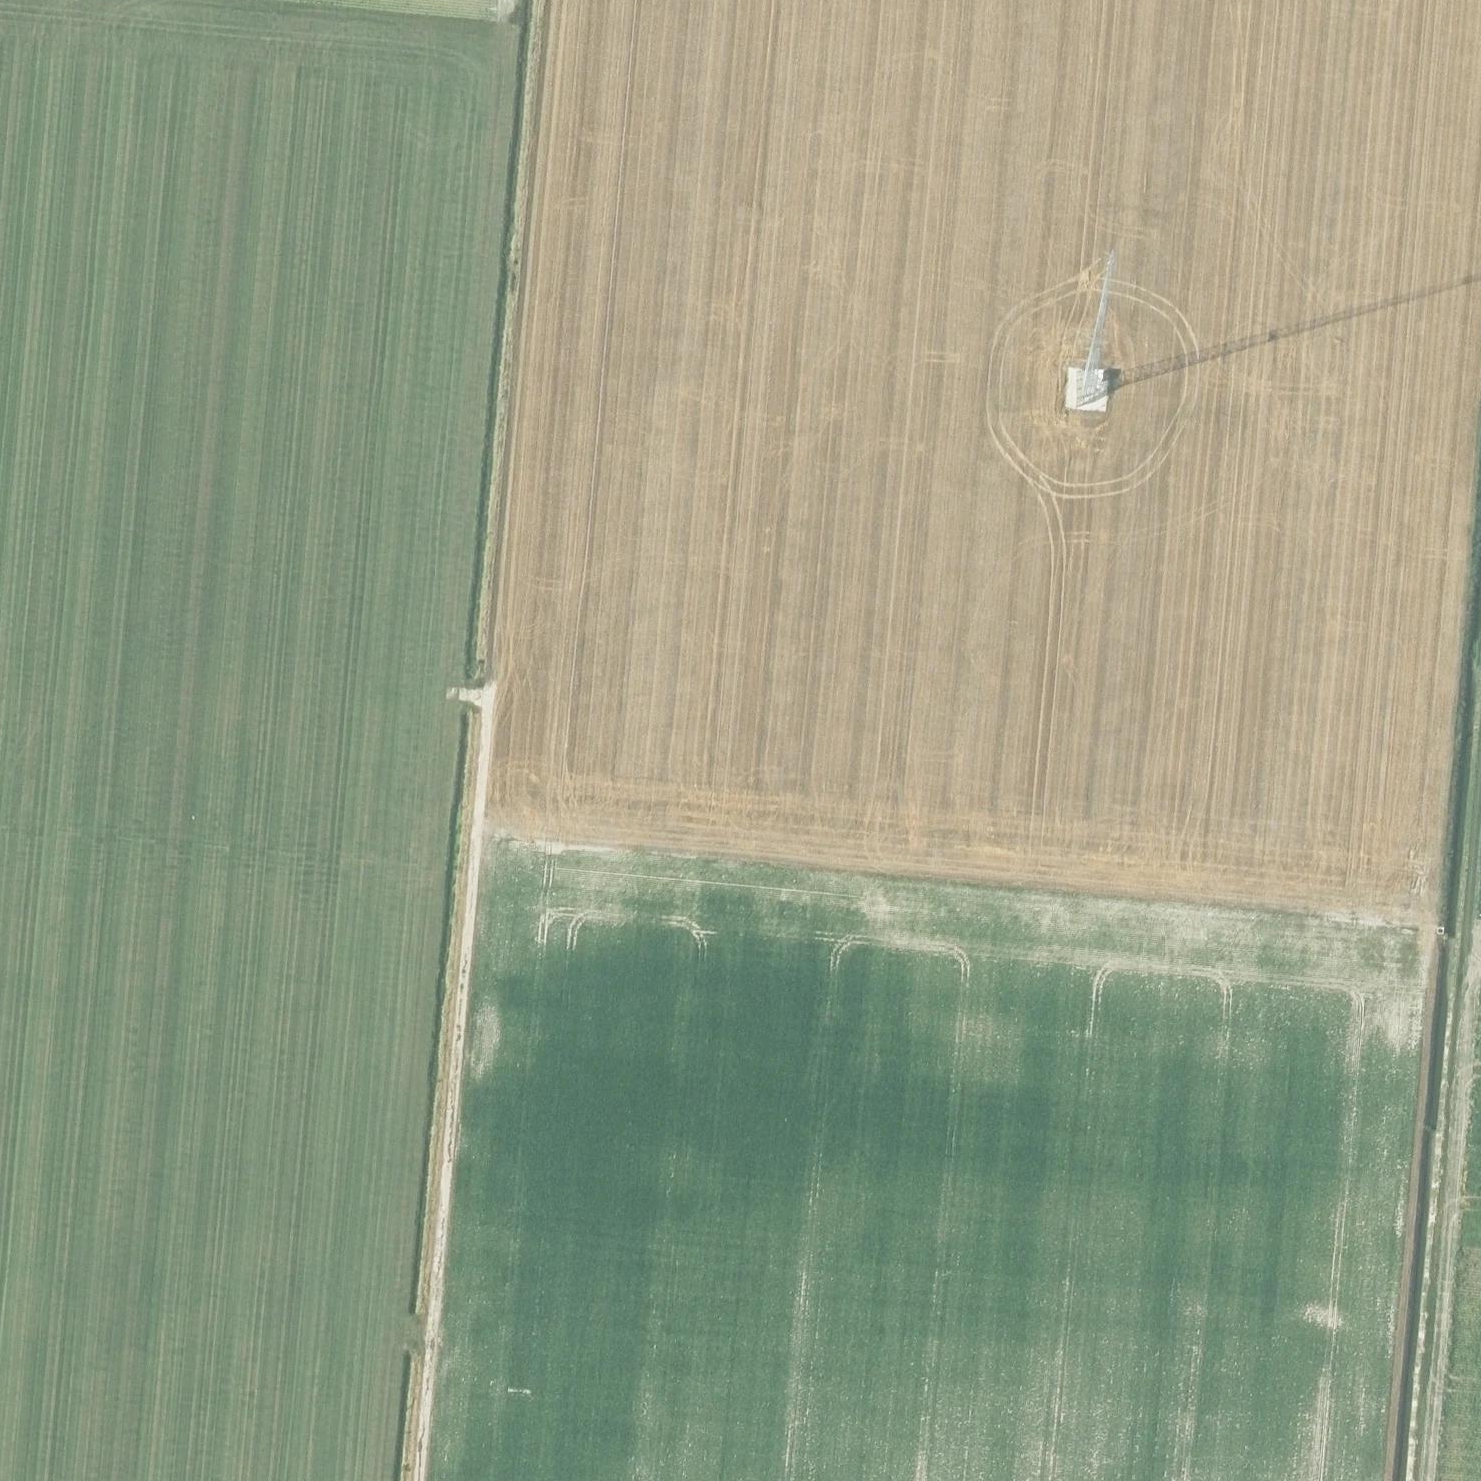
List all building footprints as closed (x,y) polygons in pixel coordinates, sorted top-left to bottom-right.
[(1075,372),(1075,407),(1106,389),(1075,372)]
